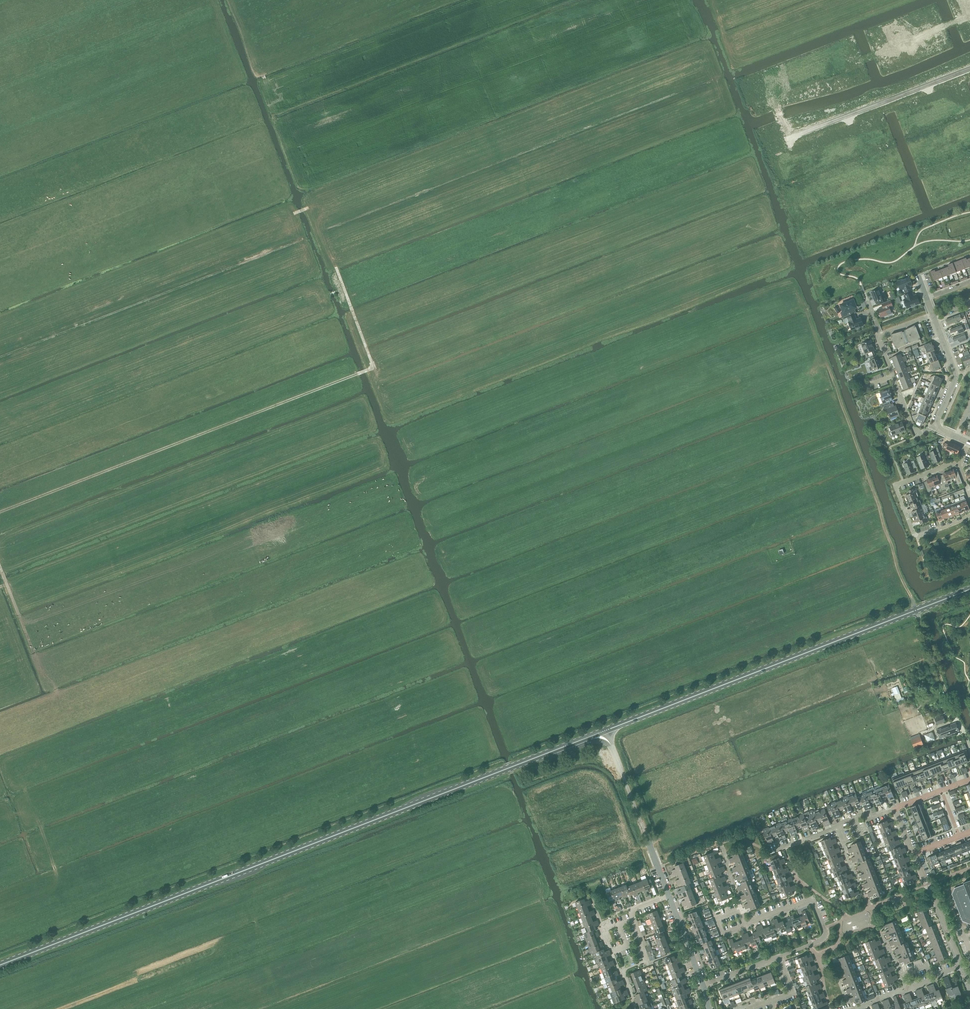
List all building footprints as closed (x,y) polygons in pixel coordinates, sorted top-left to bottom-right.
[(969,267),(967,260),(966,258),(962,260),(965,269),(969,267)] [(961,271),(965,269),(962,260),(957,261),(961,271)] [(951,274),(956,272),(953,263),(948,265),(949,267),(951,274)] [(938,279),(936,272),(935,270),(930,272),(934,281),(938,279)] [(912,285),(910,278),(900,281),(900,280),(897,281),(899,286),(900,286),(902,290),(904,289),(905,293),(911,291),(910,286),(912,285)] [(879,303),(887,300),(885,295),(881,296),(879,290),(872,292),(875,301),(878,300),(879,303)] [(914,297),(912,293),(904,296),(906,300),(905,301),(904,302),(904,303),(905,306),(906,307),(907,307),(908,308),(920,304),(917,296),(914,297)] [(851,301),(849,299),(840,307),(843,310),(843,312),(840,313),(843,318),(857,313),(854,306),(856,305),(854,300),(851,301)] [(884,307),(878,310),(881,317),(885,316),(885,317),(886,317),(888,317),(893,315),(893,312),(891,313),(890,310),(891,310),(891,309),(891,307),(893,306),(891,301),(883,304),(885,306),(884,307)] [(860,327),(864,326),(861,318),(856,320),(855,319),(856,318),(855,315),(848,317),(850,322),(849,323),(852,330),(856,328),(856,329),(860,328),(860,327)] [(960,315),(946,321),(947,325),(961,319),(960,315)] [(896,349),(907,344),(909,343),(920,340),(915,325),(904,331),(902,331),(891,335),(896,349)] [(964,334),(953,338),(954,341),(959,339),(960,342),(966,339),(964,334)] [(875,355),(873,351),(875,351),(871,340),(861,344),(865,354),(866,354),(867,358),(875,355)] [(921,350),(925,352),(926,354),(935,350),(931,342),(919,347),(921,350)] [(928,359),(937,355),(935,350),(926,354),(927,357),(926,357),(926,359),(928,358),(928,359)] [(961,357),(965,367),(969,365),(969,364),(965,352),(963,352),(965,356),(961,357)] [(901,354),(891,358),(893,363),(907,358),(909,357),(908,355),(902,357),(901,354)] [(873,372),(879,369),(878,368),(881,367),(876,355),(870,358),(871,361),(869,361),(871,367),(870,368),(871,371),(872,370),(873,372)] [(930,364),(938,360),(937,355),(928,359),(930,364)] [(907,358),(893,363),(895,368),(905,365),(904,362),(908,361),(907,358)] [(938,360),(930,364),(930,365),(928,370),(933,372),(942,369),(938,360)] [(905,365),(895,368),(898,374),(911,369),(913,368),(912,366),(906,368),(905,365)] [(911,369),(898,374),(900,379),(909,376),(908,373),(912,371),(911,369)] [(934,375),(930,377),(931,382),(931,383),(939,387),(943,379),(934,375)] [(909,376),(900,379),(902,384),(915,379),(914,377),(910,378),(909,376)] [(915,379),(902,384),(904,390),(913,386),(912,383),(916,382),(915,379)] [(931,383),(929,388),(937,392),(939,387),(931,383)] [(929,388),(926,393),(935,397),(937,392),(929,388)] [(883,403),(880,404),(881,408),(884,407),(886,406),(891,404),(890,401),(892,400),(890,394),(891,394),(889,389),(880,392),(882,397),(881,397),(883,403)] [(926,393),(924,398),(933,402),(935,397),(926,393)] [(922,397),(920,402),(922,403),(931,407),(933,402),(924,398),(922,397)] [(887,407),(883,408),(884,411),(887,410),(888,413),(887,413),(887,414),(887,415),(888,416),(889,416),(890,419),(900,415),(896,406),(894,407),(893,403),(891,404),(886,406),(887,407)] [(922,403),(920,408),(928,412),(931,407),(922,403)] [(917,407),(915,412),(918,413),(926,417),(928,412),(920,408),(917,407)] [(917,414),(912,416),(914,421),(923,425),(926,417),(918,413),(917,414)] [(899,434),(902,432),(905,431),(902,422),(890,427),(893,435),(898,433),(899,434)] [(961,447),(949,442),(948,444),(945,443),(942,449),(946,451),(946,450),(957,455),(961,447)] [(934,463),(941,461),(940,457),(943,456),(939,447),(936,448),(937,450),(930,453),(934,463)] [(921,469),(929,466),(926,461),(929,460),(927,453),(924,454),(924,455),(917,458),(921,469)] [(916,467),(914,461),(911,462),(904,464),(907,475),(915,472),(913,468),(916,467)] [(948,472),(952,480),(955,479),(956,479),(958,485),(962,483),(957,469),(954,470),(948,472)] [(946,489),(946,491),(951,490),(950,488),(948,482),(948,481),(952,480),(948,472),(943,474),(943,475),(941,476),(946,489)] [(946,489),(941,476),(938,477),(937,476),(932,478),(935,486),(938,485),(940,486),(942,491),(946,489)] [(924,482),(929,496),(934,494),(931,489),(932,487),(935,486),(932,478),(927,480),(927,481),(924,482)] [(865,480),(862,482),(868,499),(871,498),(872,497),(865,480)] [(907,501),(919,497),(916,488),(909,491),(910,494),(905,496),(907,501)] [(915,507),(922,505),(919,497),(907,501),(909,506),(914,504),(915,507)] [(966,511),(969,509),(965,498),(960,500),(964,511),(966,510),(966,511)] [(955,502),(959,513),(962,512),(963,511),(964,511),(960,500),(955,502)] [(951,507),(954,515),(956,514),(959,513),(955,502),(955,503),(950,505),(951,507)] [(950,504),(945,506),(946,509),(949,517),(952,516),(953,515),(954,515),(951,507),(950,505),(950,504)] [(913,517),(925,513),(922,505),(915,507),(917,510),(911,512),(913,517)] [(949,517),(946,509),(944,510),(943,507),(940,508),(944,519),(945,518),(946,518),(949,517)] [(943,519),(944,519),(940,508),(935,510),(939,521),(942,520),(943,519)] [(925,513),(913,517),(915,523),(921,521),(922,524),(928,521),(925,513)] [(937,725),(946,722),(943,716),(935,719),(937,725)] [(940,739),(948,736),(948,735),(949,737),(952,736),(952,734),(959,731),(955,723),(936,730),(940,739)] [(932,732),(924,735),(928,743),(936,740),(932,732)] [(915,749),(924,745),(920,737),(911,740),(915,749)] [(960,752),(958,753),(962,765),(964,764),(965,764),(965,762),(968,761),(966,757),(969,756),(967,750),(960,752)] [(959,766),(962,765),(958,753),(952,756),(956,766),(958,765),(959,766)] [(947,757),(946,758),(950,770),(952,769),(954,768),(953,767),(956,766),(952,756),(947,757)] [(950,770),(946,758),(940,760),(944,771),(946,770),(947,771),(950,770)] [(941,772),(944,771),(940,760),(934,763),(938,774),(942,773),(941,772)] [(935,776),(938,774),(934,763),(928,765),(932,775),(934,774),(935,776)] [(929,776),(932,775),(928,765),(922,767),(926,779),(930,778),(929,776)] [(923,780),(926,779),(922,767),(916,769),(920,780),(922,779),(923,780)] [(910,772),(914,784),(914,783),(918,782),(917,781),(920,780),(916,770),(910,772)] [(911,785),(914,784),(910,772),(904,774),(908,785),(910,784),(911,785)] [(904,774),(898,777),(902,788),(906,787),(905,786),(908,785),(904,774)] [(898,777),(892,779),(896,789),(898,788),(899,790),(902,788),(898,777)] [(881,788),(884,798),(887,797),(889,802),(895,800),(889,784),(883,786),(884,787),(881,788)] [(880,786),(874,788),(875,789),(874,790),(880,805),(884,804),(882,799),(884,798),(881,788),(880,786)] [(874,788),(868,790),(869,793),(873,803),(876,802),(878,806),(880,805),(874,790),(875,789),(874,788)] [(868,790),(862,792),(863,794),(869,809),(872,808),(870,804),(873,803),(869,793),(868,790)] [(853,796),(850,797),(854,807),(857,806),(859,810),(862,809),(861,807),(857,797),(856,794),(853,795),(853,796)] [(860,796),(857,797),(861,807),(864,806),(866,811),(869,809),(863,794),(860,795),(860,796)] [(847,797),(844,798),(850,814),(853,812),(851,808),(854,807),(850,797),(847,798),(847,797)] [(841,800),(838,801),(842,811),(845,810),(847,814),(847,815),(849,814),(850,814),(844,798),(841,799),(841,800)] [(835,801),(832,803),(838,818),(841,817),(840,814),(839,813),(842,811),(838,801),(836,802),(835,801)] [(830,805),(827,806),(830,814),(831,816),(833,815),(835,819),(838,818),(832,803),(829,804),(830,805)] [(912,815),(913,814),(924,810),(921,803),(911,807),(912,810),(911,810),(912,815)] [(817,813),(820,823),(823,822),(825,826),(830,824),(824,809),(819,811),(819,812),(817,813)] [(812,810),(809,812),(810,814),(816,830),(819,828),(817,824),(820,823),(817,813),(815,810),(813,811),(812,810)] [(915,821),(916,821),(916,820),(926,816),(924,810),(913,814),(914,817),(913,817),(915,821)] [(809,812),(803,814),(805,818),(808,828),(811,826),(813,831),(816,830),(810,814),(809,812)] [(809,829),(808,828),(805,818),(803,814),(798,816),(798,817),(795,818),(799,828),(802,827),(804,832),(809,829)] [(917,828),(918,827),(929,823),(926,816),(916,820),(916,821),(917,823),(916,823),(917,828)] [(787,818),(782,820),(784,823),(787,833),(790,832),(792,836),(795,835),(789,820),(787,820),(787,818)] [(796,829),(799,828),(795,818),(792,819),(792,818),(789,820),(795,835),(798,834),(796,829)] [(880,829),(893,824),(893,822),(888,823),(887,821),(878,824),(880,829)] [(784,834),(787,833),(784,823),(781,824),(780,823),(777,824),(783,839),(786,838),(784,834)] [(920,834),(921,834),(931,830),(929,823),(918,827),(919,830),(918,830),(920,834)] [(780,841),(783,839),(777,824),(774,825),(775,826),(772,827),(776,837),(779,836),(780,841)] [(882,834),(891,830),(890,827),(894,826),(893,824),(880,829),(882,834)] [(773,838),(776,837),(772,827),(769,828),(769,827),(763,830),(769,845),(775,843),(773,838)] [(883,838),(897,833),(896,830),(892,832),(891,830),(882,834),(883,838)] [(921,837),(922,841),(934,836),(931,830),(921,834),(922,836),(921,837)] [(885,843),(894,839),(893,837),(898,835),(897,833),(883,838),(885,843)] [(823,846),(837,841),(836,839),(831,840),(830,838),(821,841),(823,846)] [(887,847),(900,842),(899,839),(895,841),(894,839),(885,843),(887,847)] [(825,851),(834,847),(833,845),(837,843),(837,841),(823,846),(825,851)] [(961,841),(958,842),(962,853),(963,853),(968,851),(965,843),(962,844),(961,841)] [(849,852),(863,846),(861,842),(851,845),(852,848),(848,849),(849,852)] [(898,848),(897,845),(901,844),(900,842),(887,847),(889,852),(891,851),(898,848)] [(957,846),(953,847),(957,856),(957,855),(962,853),(958,842),(955,843),(957,846)] [(855,854),(864,851),(863,846),(849,852),(850,854),(854,852),(855,854)] [(949,846),(947,847),(951,859),(957,856),(953,847),(950,849),(949,846)] [(826,855),(840,850),(839,847),(835,849),(834,847),(825,851),(826,855)] [(893,855),(906,850),(905,848),(901,849),(900,847),(898,848),(891,851),(893,855)] [(945,851),(942,852),(945,861),(951,859),(947,847),(944,848),(945,851)] [(704,856),(706,860),(715,857),(714,855),(719,853),(718,850),(704,856)] [(828,859),(838,856),(837,854),(841,852),(840,850),(826,855),(828,859)] [(894,860),(904,856),(903,854),(907,852),(906,850),(893,855),(894,860)] [(938,850),(935,851),(940,863),(945,861),(942,852),(939,853),(938,850)] [(730,861),(744,856),(742,851),(732,855),(733,857),(729,859),(730,861)] [(852,860),(866,855),(864,851),(855,854),(856,856),(851,858),(852,860)] [(933,855),(927,858),(932,869),(935,868),(934,865),(936,864),(940,863),(935,851),(932,852),(933,855)] [(766,858),(768,862),(770,862),(772,866),(785,861),(784,859),(780,860),(779,858),(778,858),(776,854),(766,858)] [(860,862),(870,859),(870,858),(868,859),(866,855),(852,860),(853,862),(857,861),(858,863),(860,862)] [(736,864),(745,861),(744,856),(730,861),(731,864),(735,862),(736,864)] [(830,864),(844,859),(843,856),(838,858),(838,856),(828,859),(830,864)] [(894,860),(896,864),(910,859),(909,857),(905,858),(904,856),(894,860)] [(706,860),(707,865),(721,859),(720,857),(715,859),(715,857),(706,860)] [(709,869),(718,866),(717,864),(722,862),(721,859),(707,865),(709,869)] [(832,868),(841,865),(840,862),(844,861),(844,859),(830,864),(832,868)] [(858,869),(872,863),(870,859),(860,862),(861,865),(857,866),(858,869)] [(898,869),(907,865),(906,863),(911,861),(910,859),(896,864),(898,869)] [(733,870),(747,865),(745,861),(736,864),(737,866),(732,868),(733,870)] [(773,870),(783,867),(782,865),(786,863),(785,861),(772,866),(773,870)] [(676,869),(672,871),(673,873),(687,868),(687,867),(685,867),(684,863),(675,866),(676,869)] [(864,871),(873,868),(872,863),(858,869),(859,871),(863,869),(864,871)] [(739,873),(749,870),(747,865),(733,870),(734,872),(738,871),(739,873)] [(831,874),(833,873),(847,868),(846,866),(842,867),(841,865),(832,868),(829,869),(831,874)] [(775,875),(788,870),(788,867),(784,869),(783,867),(773,870),(775,875)] [(687,868),(673,873),(674,875),(678,874),(679,877),(688,873),(686,869),(687,868)] [(713,878),(720,876),(722,875),(721,873),(726,871),(725,868),(711,874),(713,878)] [(844,874),(844,871),(848,870),(847,868),(833,873),(835,877),(837,877),(837,876),(844,874)] [(861,878),(875,872),(873,868),(864,871),(865,874),(861,875),(861,878)] [(901,878),(911,874),(910,872),(914,870),(913,868),(900,873),(901,878)] [(736,877),(737,879),(750,874),(749,870),(739,873),(740,875),(736,877)] [(777,879),(786,876),(785,873),(789,872),(788,870),(775,875),(777,879)] [(867,880),(877,877),(875,872),(861,878),(862,880),(866,878),(867,880)] [(680,879),(676,881),(677,883),(691,878),(691,877),(689,877),(688,873),(679,877),(680,879)] [(839,881),(853,876),(852,874),(848,875),(847,873),(844,874),(837,876),(837,877),(839,881)] [(740,883),(752,878),(750,874),(737,879),(738,881),(742,880),(743,882),(740,883)] [(712,884),(726,879),(725,876),(721,878),(720,876),(713,878),(710,879),(712,884)] [(778,884),(792,879),(791,876),(787,878),(786,876),(777,879),(778,884)] [(841,885),(850,882),(850,880),(854,878),(853,876),(839,881),(841,885)] [(865,887),(878,881),(877,877),(867,880),(868,883),(864,884),(865,887)] [(905,887),(905,886),(907,891),(914,888),(913,884),(914,883),(913,881),(917,879),(917,877),(903,882),(905,887)] [(648,879),(643,881),(647,892),(649,891),(648,889),(651,888),(654,887),(651,878),(648,879)] [(691,878),(677,883),(678,885),(682,884),(683,886),(689,884),(692,883),(690,879),(691,878)] [(738,889),(752,884),(750,879),(752,879),(752,878),(740,883),(741,885),(737,887),(738,889)] [(714,888),(723,885),(722,883),(727,881),(726,879),(712,884),(714,888)] [(780,888),(790,885),(789,882),(793,881),(792,879),(778,884),(780,888)] [(643,881),(637,883),(641,892),(644,891),(645,893),(647,892),(643,881)] [(871,889),(880,886),(878,881),(865,887),(866,889),(870,887),(871,889)] [(963,922),(969,925),(969,881),(964,883),(964,885),(955,888),(952,894),(961,917),(963,922)] [(843,890),(856,885),(855,882),(851,884),(850,882),(841,885),(843,890)] [(637,883),(632,885),(637,896),(638,895),(638,893),(641,892),(637,883)] [(681,890),(677,892),(678,894),(692,888),(691,888),(689,884),(683,886),(680,887),(681,890)] [(744,892),(753,888),(752,884),(738,889),(739,891),(743,890),(744,892)] [(626,885),(622,887),(626,898),(627,897),(627,895),(630,894),(627,887),(626,885)] [(627,887),(630,894),(631,896),(634,894),(635,897),(637,896),(632,885),(627,887)] [(716,893),(730,888),(729,885),(724,887),(723,885),(714,888),(716,893)] [(782,893),(795,888),(795,885),(790,887),(790,885),(780,888),(782,893)] [(844,895),(854,891),(853,888),(857,887),(856,885),(843,890),(844,895)] [(868,895),(882,890),(880,886),(871,889),(872,892),(867,893),(868,895)] [(622,887),(617,889),(620,897),(623,896),(624,898),(626,898),(622,887)] [(610,888),(606,889),(607,892),(606,892),(610,901),(613,900),(614,902),(616,901),(611,891),(610,888)] [(692,888),(678,894),(679,896),(683,895),(684,897),(693,894),(691,890),(693,889),(692,888)] [(717,897),(727,894),(726,892),(730,890),(730,888),(716,893),(717,897)] [(741,898),(755,893),(753,888),(744,892),(745,894),(741,896),(741,898)] [(795,888),(782,893),(784,897),(793,894),(792,891),(796,890),(795,888)] [(617,889),(611,891),(616,901),(617,901),(617,899),(620,897),(617,889)] [(882,890),(868,895),(869,898),(873,896),(874,898),(884,895),(882,890)] [(854,891),(844,895),(846,899),(860,894),(859,891),(855,893),(854,891)] [(747,901),(757,897),(755,893),(741,898),(742,900),(747,899),(747,901)] [(685,900),(681,902),(682,904),(697,898),(696,898),(695,898),(693,894),(684,897),(685,900)] [(727,894),(717,897),(719,902),(733,897),(732,894),(728,896),(727,894)] [(745,907),(759,902),(757,897),(747,901),(748,903),(744,905),(745,907)] [(697,898),(682,904),(683,906),(687,905),(688,908),(697,904),(695,900),(697,899),(697,898)] [(575,902),(577,907),(591,902),(590,900),(586,902),(584,899),(575,902)] [(591,902),(577,907),(579,912),(588,909),(587,906),(592,905),(591,902)] [(759,902),(745,907),(746,909),(750,908),(751,910),(760,906),(759,902)] [(581,918),(594,912),(594,910),(590,912),(588,909),(579,912),(581,918)] [(919,917),(915,918),(916,920),(919,919),(919,918),(928,915),(926,909),(917,913),(919,917)] [(651,919),(661,915),(661,913),(659,914),(658,910),(649,914),(651,919)] [(689,920),(700,916),(698,911),(689,914),(690,918),(688,918),(689,920)] [(799,918),(803,927),(808,925),(807,923),(810,922),(805,911),(802,912),(803,916),(799,918)] [(583,923),(592,919),(591,916),(595,915),(594,912),(581,918),(583,923)] [(653,924),(661,921),(660,917),(662,916),(661,915),(651,919),(653,924)] [(803,927),(799,918),(795,919),(793,915),(790,916),(794,928),(797,927),(798,929),(803,927)] [(921,923),(917,924),(918,926),(921,925),(921,924),(930,920),(928,915),(919,918),(919,919),(921,923)] [(693,924),(702,921),(700,916),(689,920),(689,922),(692,921),(693,924)] [(787,930),(788,933),(792,931),(792,929),(794,928),(790,916),(787,918),(788,922),(784,923),(784,924),(787,930)] [(585,928),(598,923),(597,920),(593,922),(592,919),(583,923),(585,928)] [(784,924),(784,923),(783,921),(779,923),(777,919),(774,920),(778,931),(781,930),(782,932),(787,930),(784,924)] [(768,927),(771,936),(772,936),(773,939),(777,937),(776,935),(775,932),(778,931),(774,920),(771,921),(772,925),(768,927)] [(889,929),(899,925),(897,920),(883,926),(884,928),(888,927),(889,929)] [(923,928),(919,929),(920,932),(923,931),(924,930),(923,930),(923,929),(935,925),(934,925),(932,926),(930,920),(921,924),(921,925),(923,928)] [(661,921),(653,924),(654,929),(665,925),(665,923),(663,924),(661,921)] [(693,930),(704,926),(702,921),(693,924),(694,928),(692,929),(693,930)] [(587,933),(592,931),(596,929),(595,926),(599,925),(598,923),(585,928),(587,933)] [(764,929),(762,924),(759,926),(763,937),(764,939),(771,936),(768,927),(764,929)] [(656,934),(663,931),(665,931),(664,927),(666,927),(665,925),(654,929),(656,934)] [(887,935),(900,930),(899,925),(889,929),(890,931),(886,933),(887,935)] [(924,930),(923,931),(924,934),(925,936),(928,935),(928,934),(937,931),(935,925),(923,929),(923,930),(924,930)] [(697,935),(706,931),(704,926),(693,930),(693,932),(695,931),(697,935)] [(756,942),(757,942),(761,940),(760,938),(763,937),(759,926),(755,927),(757,931),(753,933),(754,935),(756,942)] [(892,938),(902,934),(900,930),(887,935),(887,937),(892,936),(892,938)] [(585,939),(594,936),(592,931),(587,933),(584,934),(585,939)] [(654,935),(656,940),(667,936),(667,934),(664,935),(663,931),(656,934),(654,935)] [(696,940),(707,936),(706,931),(697,935),(698,938),(696,939),(696,940)] [(929,939),(926,940),(927,942),(930,941),(930,940),(939,936),(937,931),(928,934),(928,935),(929,939)] [(754,935),(749,937),(748,933),(744,934),(749,945),(752,944),(753,946),(757,945),(757,942),(756,942),(754,935)] [(893,940),(889,942),(890,944),(904,939),(904,938),(905,938),(903,933),(902,934),(892,938),(893,940)] [(746,947),(749,945),(744,934),(741,935),(743,939),(739,941),(742,950),(747,949),(746,947)] [(588,944),(596,941),(594,936),(585,939),(588,944)] [(656,940),(658,945),(667,942),(666,938),(668,937),(667,936),(656,940)] [(701,944),(709,941),(707,936),(696,940),(697,942),(699,941),(701,944)] [(931,944),(928,945),(929,947),(932,946),(932,945),(941,942),(939,936),(930,940),(930,941),(931,944)] [(742,950),(739,941),(734,943),(732,939),(729,940),(734,951),(737,950),(738,952),(742,950)] [(868,948),(881,942),(880,940),(876,942),(875,939),(866,943),(868,948)] [(896,947),(908,942),(907,942),(905,943),(904,939),(890,944),(891,946),(895,945),(896,947)] [(705,949),(714,945),(712,940),(709,941),(701,944),(701,946),(703,945),(705,949)] [(589,949),(598,946),(596,941),(588,944),(589,949)] [(660,950),(671,946),(670,944),(668,945),(667,942),(658,945),(660,950)] [(869,952),(879,948),(878,946),(882,945),(881,942),(868,948),(869,952)] [(896,952),(909,947),(908,942),(896,947),(898,946),(899,948),(895,950),(896,952)] [(934,950),(931,951),(931,953),(934,952),(934,951),(943,947),(941,942),(932,945),(932,946),(934,950)] [(705,954),(715,950),(714,945),(705,949),(706,952),(704,953),(705,954)] [(591,954),(592,954),(600,951),(598,946),(589,949),(591,954)] [(671,946),(660,950),(662,955),(671,952),(670,948),(672,947),(671,946)] [(902,955),(911,951),(909,947),(896,952),(897,954),(901,953),(902,955)] [(936,955),(933,956),(933,958),(936,957),(936,956),(945,953),(943,947),(934,951),(934,952),(936,955)] [(871,957),(885,951),(884,949),(880,951),(879,948),(869,952),(871,957)] [(594,959),(597,958),(610,953),(609,950),(605,952),(604,949),(600,951),(592,954),(594,959)] [(709,959),(717,955),(715,950),(705,954),(705,956),(707,956),(709,959)] [(873,961),(885,956),(882,957),(881,955),(885,953),(885,951),(871,957),(873,961)] [(899,961),(913,956),(911,951),(902,955),(903,957),(898,959),(899,961)] [(597,958),(595,959),(596,964),(599,963),(608,959),(607,957),(611,955),(610,953),(597,958)] [(938,961),(933,963),(933,964),(934,964),(939,962),(947,958),(945,953),(936,956),(936,957),(938,961)] [(708,965),(719,960),(717,955),(709,959),(710,962),(708,963),(708,965)] [(807,955),(798,959),(800,964),(813,958),(812,956),(808,958),(807,955)] [(837,965),(851,960),(849,955),(839,959),(840,961),(836,963),(837,965)] [(668,965),(681,960),(680,957),(676,959),(675,956),(666,959),(668,965)] [(885,956),(873,961),(875,960),(877,965),(891,959),(890,957),(886,959),(885,956)] [(913,956),(899,961),(900,963),(904,962),(905,964),(915,960),(913,956)] [(813,958),(800,964),(801,968),(811,964),(810,962),(814,960),(813,958)] [(601,968),(614,963),(613,961),(609,962),(608,959),(599,963),(601,968)] [(879,969),(888,965),(887,963),(891,961),(891,959),(877,965),(879,969)] [(670,970),(679,966),(678,964),(682,962),(681,960),(668,965),(670,970)] [(719,960),(708,965),(709,966),(711,966),(713,969),(721,966),(719,960)] [(843,968),(852,964),(851,960),(837,965),(838,967),(842,966),(843,968)] [(603,973),(612,969),(611,967),(615,965),(614,963),(601,968),(603,973)] [(811,964),(801,968),(803,972),(817,967),(816,965),(812,967),(811,964)] [(840,974),(854,969),(852,964),(843,968),(844,970),(839,972),(840,974)] [(881,974),(894,968),(893,966),(889,968),(888,965),(879,969),(881,974)] [(672,975),(685,970),(684,967),(680,969),(679,966),(670,970),(672,975)] [(817,967),(803,972),(805,977),(814,973),(813,971),(817,969),(817,967)] [(882,978),(892,974),(891,972),(895,971),(894,968),(881,974),(882,978)] [(605,978),(618,973),(617,971),(613,972),(612,969),(603,973),(605,978)] [(640,970),(631,973),(633,978),(643,975),(643,974),(642,974),(640,970)] [(685,970),(672,975),(674,980),(682,976),(681,973),(686,972),(685,970)] [(766,974),(770,985),(776,983),(771,972),(766,974)] [(607,983),(616,979),(615,977),(619,975),(618,973),(605,978),(607,983)] [(805,977),(802,978),(804,982),(806,981),(820,976),(819,974),(815,975),(814,973),(805,977)] [(844,983),(857,977),(856,973),(846,977),(847,979),(843,981),(844,983)] [(765,987),(770,985),(766,974),(761,976),(765,987)] [(882,978),(884,982),(897,977),(897,975),(893,977),(892,974),(882,978)] [(643,975),(633,978),(635,984),(644,980),(642,976),(644,975),(643,975)] [(674,986),(687,980),(686,978),(683,979),(682,976),(674,980),(672,980),(673,985),(674,986)] [(760,989),(765,987),(761,976),(756,978),(760,989)] [(820,976),(806,981),(808,986),(815,983),(815,984),(818,983),(818,982),(817,980),(821,978),(820,976)] [(850,986),(859,982),(857,977),(844,983),(845,985),(849,983),(850,986)] [(897,977),(884,982),(886,987),(895,983),(894,981),(898,979),(897,977)] [(951,984),(948,977),(943,979),(947,988),(946,989),(949,996),(955,994),(957,1000),(963,997),(957,982),(951,984)] [(751,980),(750,978),(745,980),(749,990),(754,988),(751,980)] [(754,988),(755,991),(760,989),(756,978),(751,980),(754,988)] [(608,988),(611,987),(624,982),(623,980),(619,981),(618,979),(616,979),(607,983),(606,983),(608,988)] [(644,980),(635,984),(637,988),(647,985),(647,984),(646,984),(644,980)] [(671,986),(673,992),(684,987),(683,985),(687,983),(687,980),(674,986),(673,985),(671,986)] [(744,992),(749,990),(745,980),(740,982),(744,992)] [(613,992),(622,989),(621,986),(625,985),(624,982),(611,987),(613,992)] [(739,994),(744,992),(740,982),(735,984),(739,994)] [(847,992),(861,987),(859,982),(850,986),(851,988),(846,990),(847,992)] [(808,986),(806,987),(808,991),(821,986),(820,984),(816,986),(815,984),(815,983),(808,986)] [(734,996),(739,994),(735,984),(730,986),(734,996)] [(934,984),(931,985),(936,1000),(937,1000),(938,1003),(943,1001),(942,998),(939,990),(936,991),(934,984)] [(647,985),(637,988),(639,994),(644,992),(648,990),(646,986),(647,985)] [(930,993),(927,994),(931,1003),(936,1000),(931,985),(928,987),(930,993)] [(729,998),(734,996),(730,986),(725,988),(729,998)] [(821,986),(808,991),(809,996),(819,992),(818,990),(822,988),(821,986)] [(673,992),(675,997),(690,991),(689,988),(685,990),(684,987),(673,992)] [(853,995),(863,991),(861,987),(847,992),(848,994),(852,992),(853,995)] [(724,1000),(729,998),(725,988),(720,990),(724,1000)] [(613,992),(610,993),(612,998),(615,997),(628,992),(627,990),(623,992),(622,989),(613,992)] [(922,989),(919,990),(925,1005),(931,1003),(927,994),(924,996),(922,989)] [(919,990),(916,991),(918,998),(916,999),(919,1007),(925,1005),(919,990)] [(690,991),(675,997),(677,1001),(686,998),(688,997),(687,995),(691,993),(690,991)] [(851,1001),(864,995),(863,991),(853,995),(854,997),(850,999),(851,1001)] [(615,997),(612,998),(614,1003),(617,1002),(626,999),(625,996),(629,994),(628,992),(615,997)] [(637,999),(635,999),(635,1001),(646,997),(644,992),(639,994),(635,995),(637,999)] [(819,992),(809,996),(811,1001),(825,995),(824,993),(820,995),(819,992)] [(907,994),(913,1008),(919,1008),(919,1007),(916,999),(913,1000),(910,993),(907,994)] [(901,1005),(903,1008),(913,1008),(907,994),(904,996),(906,1003),(904,1004),(903,1004),(901,1005)] [(825,995),(811,1001),(813,1005),(822,1001),(821,999),(825,997),(825,995)] [(857,1004),(866,1000),(864,995),(851,1001),(852,1003),(856,1001),(857,1004)] [(895,1008),(901,1008),(896,996),(893,998),(895,1002),(894,1004),(893,1004),(895,1008)] [(646,997),(635,1001),(636,1003),(638,1002),(639,1005),(648,1002),(646,997)] [(675,1002),(677,1007),(692,1001),(691,999),(687,1001),(686,998),(677,1001),(675,1002)] [(893,1004),(891,1005),(890,1004),(888,999),(885,1001),(889,1008),(895,1008),(893,1004)] [(639,1008),(645,1008),(650,1007),(652,1006),(650,1001),(648,1002),(639,1005),(641,1008),(639,1008)]
